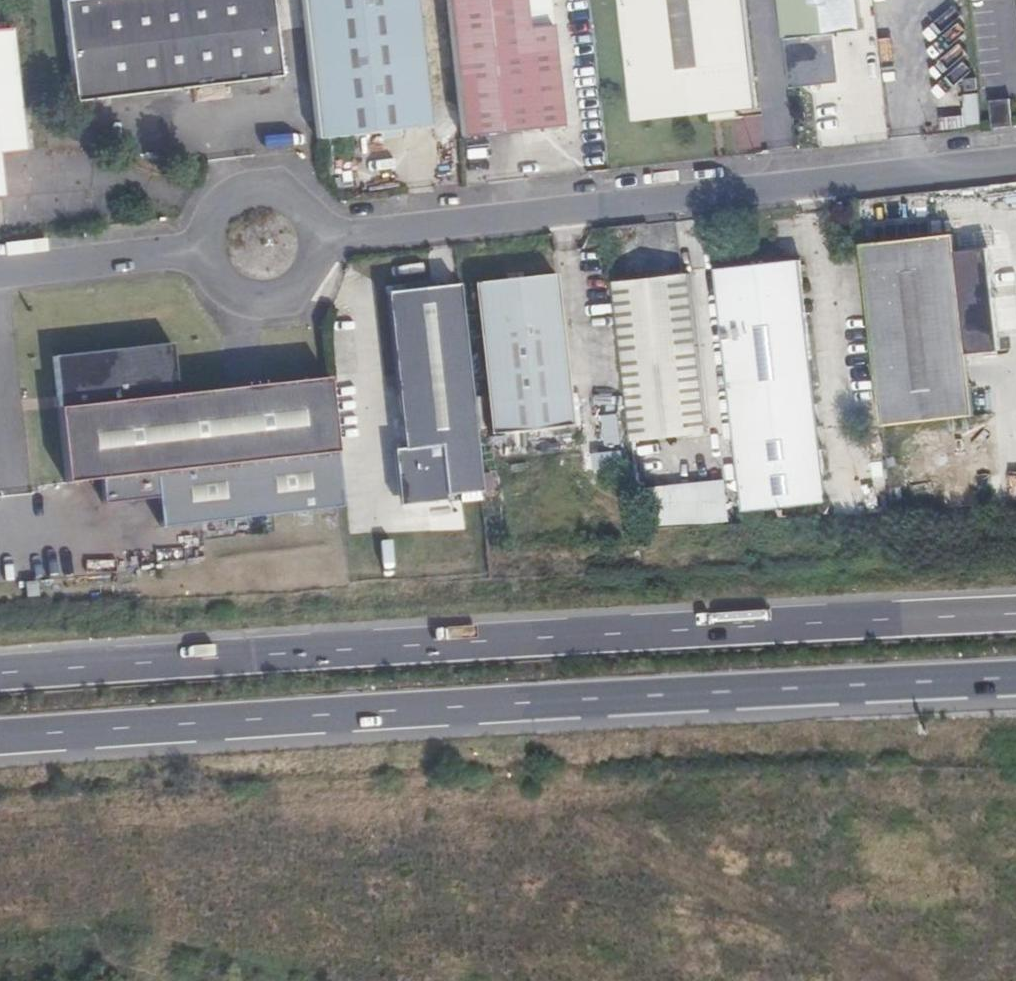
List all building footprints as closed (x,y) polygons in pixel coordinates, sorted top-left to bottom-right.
[(65,4),(77,105),(282,82),(272,0),(103,0),(65,4)] [(417,0),(304,0),(320,141),(432,129),(417,0)] [(553,27),(527,29),(524,0),(447,0),(464,140),(564,129),(553,27)] [(745,0),(620,0),(636,126),(710,117),(738,114),(759,111),(745,0)] [(858,0),(780,0),(791,89),(841,83),(835,34),(862,31),(858,0)] [(7,199),(1,155),(27,153),(13,29),(0,31),(0,200),(7,199)] [(997,103),(1000,130),(1015,129),(1015,101),(997,103)] [(738,123),(738,114),(710,117),(710,126),(738,123)] [(996,353),(984,251),(953,254),(951,237),(860,247),(879,427),(970,418),(964,357),(996,353)] [(824,504),(797,264),(712,273),(740,514),(824,504)] [(552,277),(471,286),(488,436),(570,427),(552,277)] [(704,436),(686,277),(612,285),(630,444),(704,436)] [(480,492),(457,286),(384,295),(400,449),(406,500),(441,496),(480,492)] [(343,507),(328,378),(179,395),(173,344),(54,357),(60,409),(57,409),(65,482),(156,473),(162,526),(343,507)] [(406,500),(400,449),(387,450),(393,507),(441,502),(441,496),(406,500)] [(646,483),(646,524),(728,522),(727,481),(646,483)]
